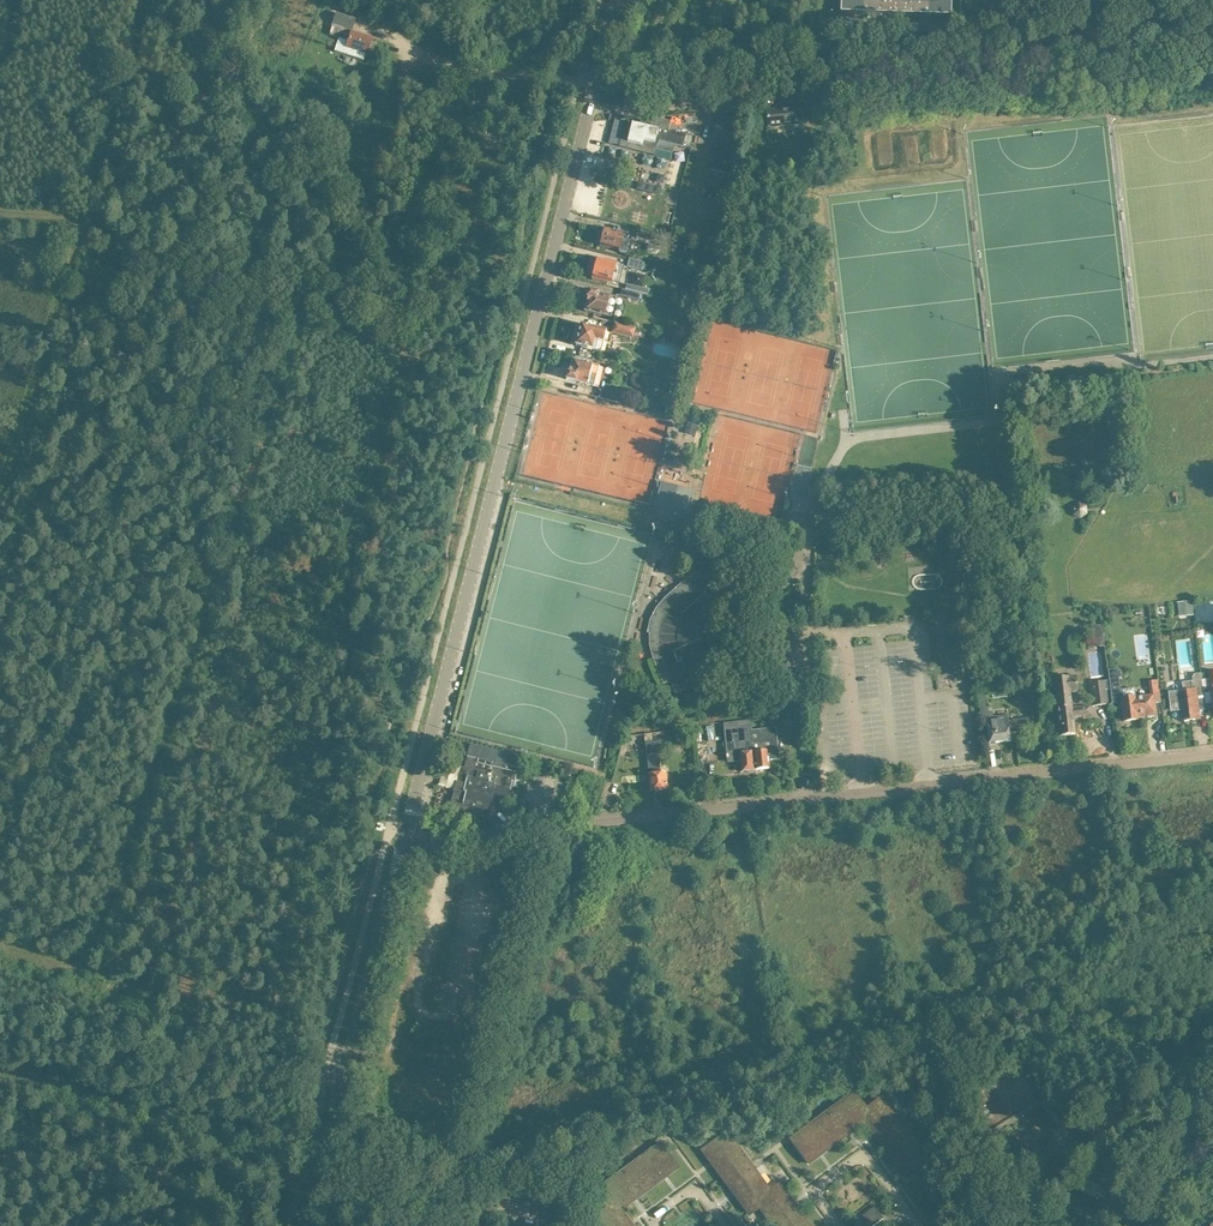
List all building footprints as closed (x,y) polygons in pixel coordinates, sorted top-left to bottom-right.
[(840,14),(951,18),(951,0),(841,0),(840,14)] [(368,54),(372,40),(345,31),(342,38),(349,40),(347,47),(368,54)] [(835,98),(833,82),(816,84),(818,100),(835,98)] [(766,111),(767,128),(803,124),(801,107),(766,111)] [(632,124),(627,143),(656,150),(658,141),(669,144),(670,141),(683,144),(686,135),(687,131),(671,127),(672,122),(654,117),(651,128),(632,124)] [(619,252),(626,254),(630,236),(605,230),(603,237),(601,238),(600,242),(601,243),(601,245),(619,250),(619,252)] [(641,232),(639,239),(668,246),(669,239),(641,232)] [(645,262),(648,253),(632,249),(630,258),(645,262)] [(645,262),(630,259),(628,266),(643,269),(645,262)] [(618,283),(623,266),(597,260),(595,268),(593,269),(592,272),(593,274),(593,276),(618,283)] [(623,287),(639,292),(643,279),(627,274),(623,287)] [(636,301),(638,294),(638,293),(621,289),(619,296),(636,301)] [(588,298),(587,301),(586,302),(586,303),(585,304),(585,305),(585,307),(585,308),(585,309),(585,310),(585,311),(610,318),(615,297),(589,291),(587,297),(588,298)] [(613,324),(612,332),(634,337),(636,330),(613,324)] [(576,346),(601,352),(606,331),(581,325),(581,327),(578,327),(577,333),(579,335),(576,346)] [(572,359),(572,360),(571,361),(571,363),(570,364),(570,366),(570,367),(569,368),(570,369),(569,373),(568,373),(566,379),(594,386),(599,365),(572,359)] [(615,400),(623,402),(625,395),(604,389),(602,397),(615,400)] [(690,408),(688,422),(700,423),(702,410),(690,408)] [(801,504),(804,494),(795,491),(793,502),(801,504)] [(977,573),(963,574),(965,593),(979,592),(977,573)] [(650,620),(647,633),(650,634),(650,646),(653,659),(658,671),(664,684),(669,682),(674,694),(697,685),(686,657),(700,651),(702,641),(703,641),(704,641),(705,640),(705,638),(704,637),(703,637),(705,627),(695,616),(718,596),(701,578),(692,586),(671,605),(665,598),(656,608),(650,620)] [(1195,590),(1181,589),(1181,607),(1195,608),(1195,590)] [(1117,669),(1108,670),(1109,679),(1110,689),(1113,708),(1122,707),(1124,721),(1137,719),(1137,715),(1146,713),(1146,716),(1155,714),(1154,703),(1161,702),(1159,690),(1158,679),(1149,680),(1151,696),(1135,698),(1134,688),(1120,690),(1118,678),(1121,678),(1120,671),(1117,671),(1117,669)] [(1208,672),(1209,679),(1201,679),(1202,694),(1203,694),(1205,704),(1212,703),(1212,713),(1212,671),(1208,672)] [(1202,694),(1201,679),(1201,673),(1195,674),(1192,677),(1193,681),(1184,682),(1184,692),(1168,694),(1170,707),(1179,706),(1181,721),(1198,719),(1195,695),(1202,694)] [(1072,708),(1070,692),(1078,691),(1076,674),(1054,676),(1056,693),(1059,723),(1056,724),(1057,736),(1075,734),(1073,717),(1091,715),(1090,706),(1072,708)] [(1090,682),(1093,706),(1108,704),(1106,689),(1110,689),(1109,679),(1090,682)] [(781,729),(793,728),(793,723),(788,723),(787,716),(780,717),(781,729)] [(1012,724),(1009,725),(1008,717),(994,718),(994,717),(986,719),(989,744),(1011,741),(1010,730),(1013,730),(1013,732),(1030,730),(1029,719),(1012,721),(1012,724)] [(750,721),(723,724),(725,742),(736,741),(737,754),(737,755),(739,755),(740,762),(741,772),(747,771),(747,772),(754,772),(754,770),(755,770),(752,743),(753,743),(750,721)] [(661,773),(658,755),(665,754),(663,741),(645,743),(651,791),(667,789),(666,779),(668,778),(667,773),(665,772),(661,773)] [(779,759),(777,741),(753,743),(752,743),(755,770),(769,768),(768,760),(779,759)] [(459,790),(454,808),(485,816),(487,810),(489,811),(492,799),(509,803),(513,791),(512,791),(521,757),(470,744),(467,757),(466,761),(460,784),(458,784),(456,790),(459,790)] [(906,1098),(911,1094),(900,1080),(895,1083),(906,1098)] [(920,1146),(897,1115),(896,1116),(887,1104),(889,1103),(883,1095),(867,1108),(854,1091),(847,1097),(848,1099),(836,1107),(835,1105),(804,1128),(805,1130),(802,1132),(801,1130),(790,1138),(808,1163),(819,1155),(818,1153),(821,1151),(822,1152),(847,1134),(845,1131),(856,1122),(858,1125),(865,1121),(869,1127),(872,1125),(880,1136),(877,1138),(896,1163),(898,1162),(900,1165),(898,1166),(906,1177),(930,1159),(922,1149),(921,1150),(918,1147),(920,1146)] [(796,1206),(793,1209),(785,1198),(788,1195),(778,1181),(768,1189),(768,1188),(766,1190),(757,1179),(759,1177),(737,1146),(735,1147),(733,1144),(734,1143),(726,1133),(702,1150),(710,1161),(712,1160),(714,1163),(712,1164),(731,1189),(734,1187),(742,1198),(739,1201),(749,1214),(759,1207),(760,1208),(762,1206),(770,1217),(768,1219),(773,1225),(811,1225),(796,1206)] [(663,1177),(661,1175),(664,1173),(666,1175),(676,1167),(658,1143),(648,1151),(649,1153),(646,1155),(645,1153),(614,1176),(615,1178),(603,1187),(602,1185),(595,1190),(607,1207),(590,1219),(595,1225),(597,1225),(598,1225),(628,1225),(622,1217),(625,1215),(620,1209),(626,1204),(624,1202),(635,1193),(637,1196),(663,1177)] [(874,1206),(862,1215),(870,1225),(873,1225),(883,1219),(874,1206)]
